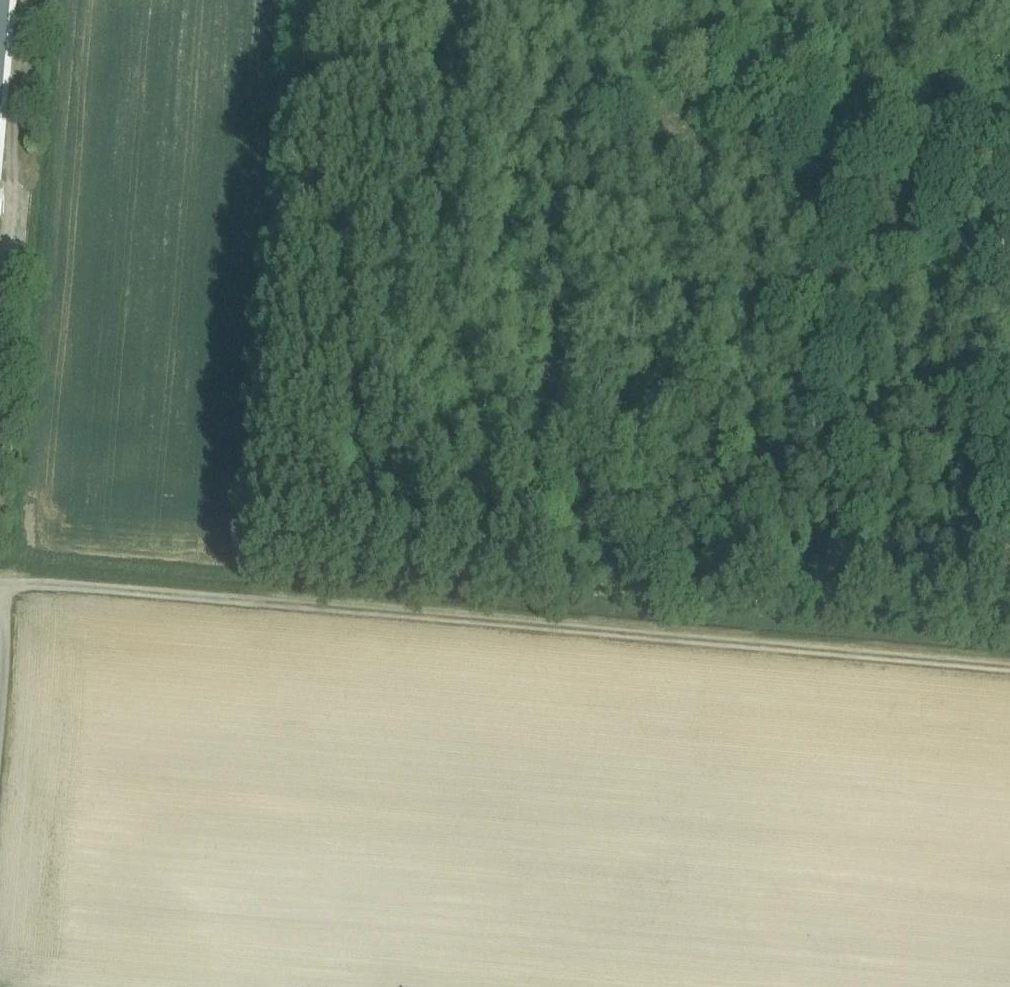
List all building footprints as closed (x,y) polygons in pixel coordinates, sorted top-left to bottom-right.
[(10,0),(0,0),(0,114),(10,0)]
